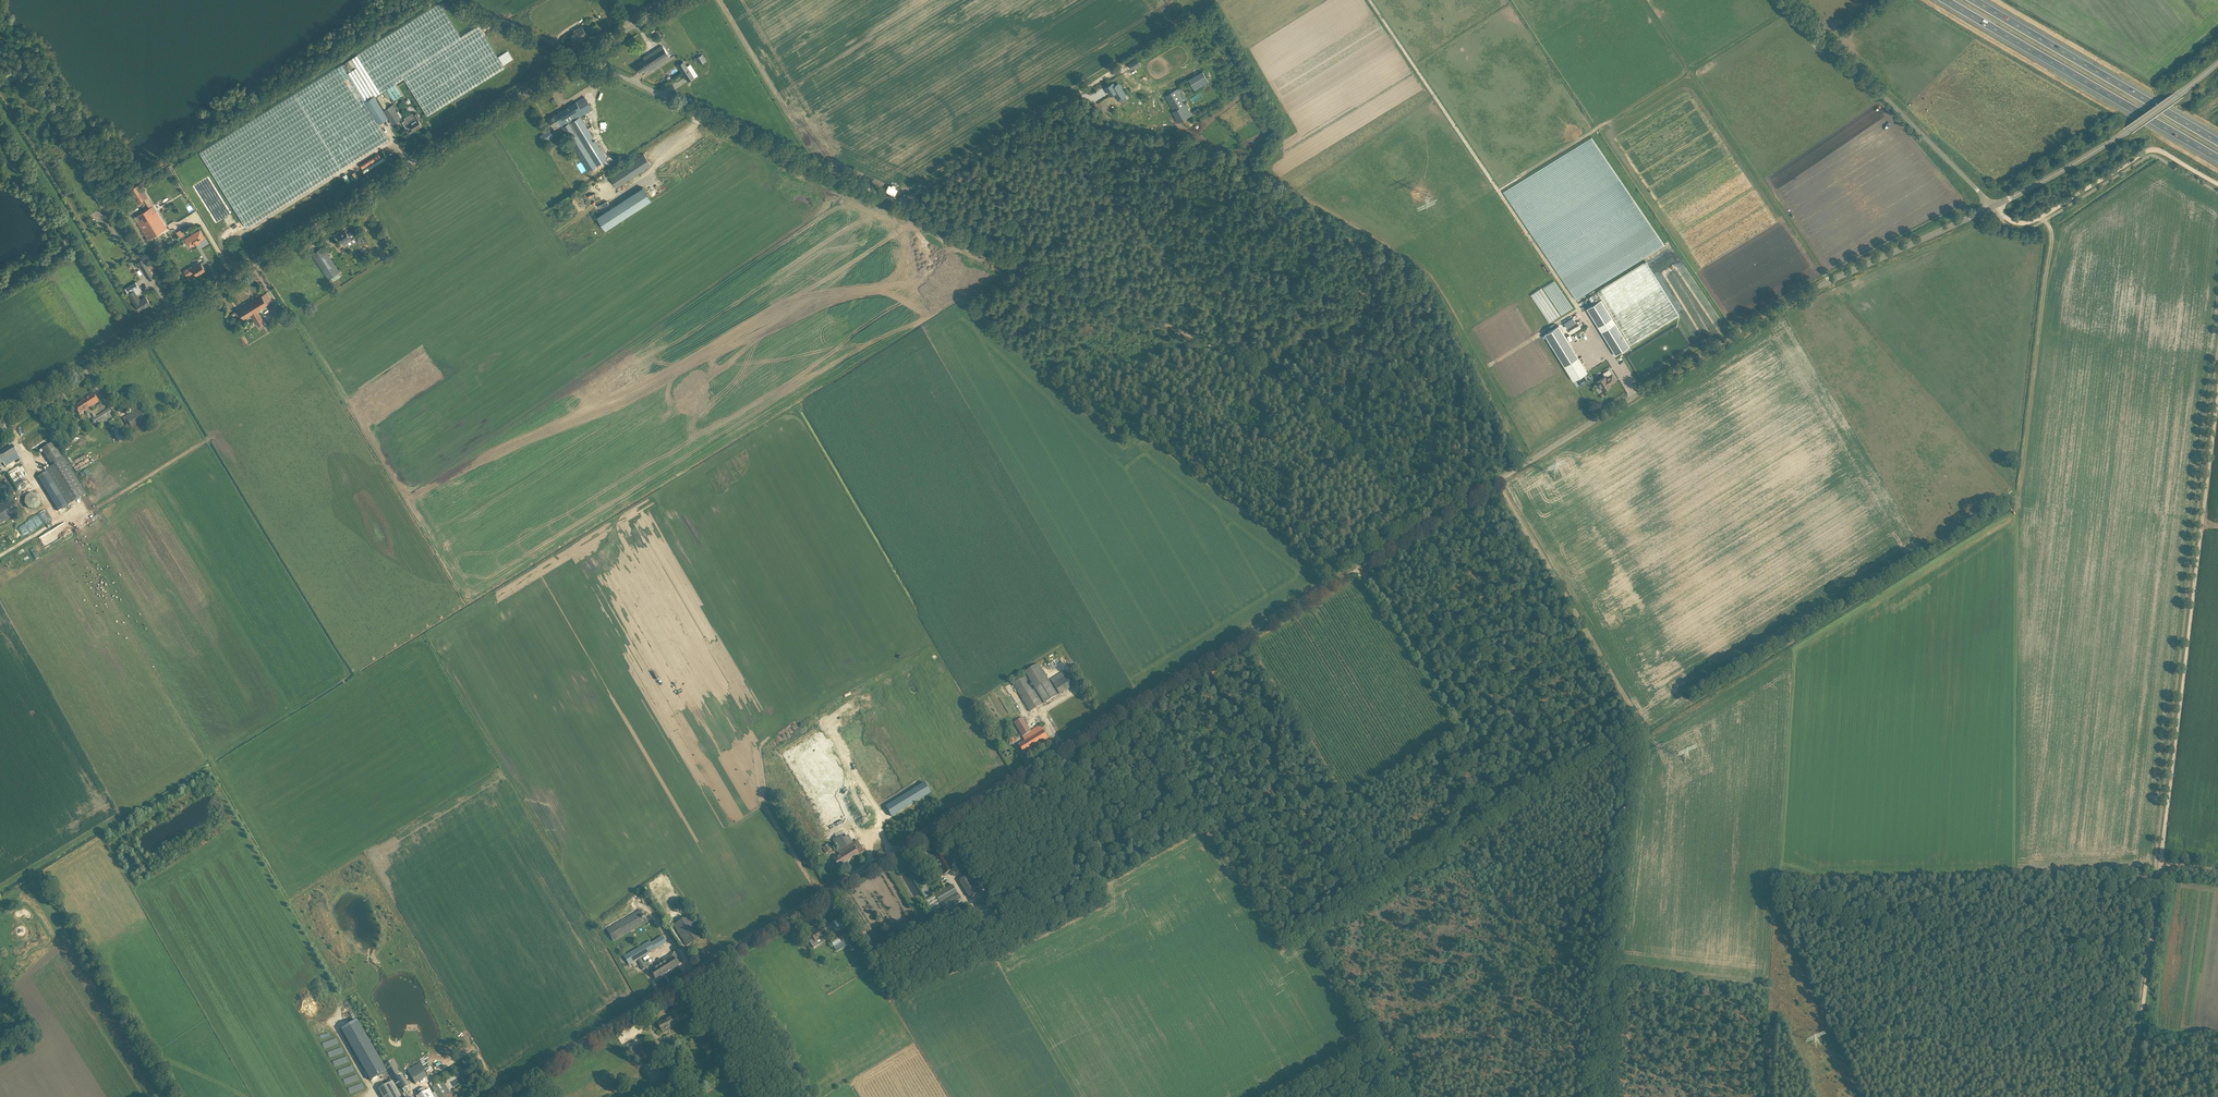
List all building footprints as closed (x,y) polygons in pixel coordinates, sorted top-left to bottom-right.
[(440,3),(200,153),(247,227),(389,139),(379,123),(365,101),(375,95),(386,88),(393,100),(402,94),(395,82),(404,77),(428,115),(505,67),(479,25),(461,36),(440,3)] [(573,30),(575,33),(571,35),(576,43),(584,38),(584,37),(585,36),(585,37),(588,35),(582,27),(580,28),(579,27),(573,30)] [(645,59),(635,65),(639,72),(645,68),(647,72),(650,70),(670,57),(663,45),(644,57),(645,59)] [(695,59),(698,63),(706,58),(703,54),(695,59)] [(1129,64),(1132,68),(1140,64),(1137,59),(1129,64)] [(694,77),(687,66),(681,70),(688,80),(694,77)] [(1190,78),(1196,90),(1210,82),(1203,71),(1190,78)] [(1114,92),(1119,99),(1126,94),(1119,83),(1115,86),(1113,82),(1106,87),(1111,94),(1114,92)] [(1166,96),(1174,111),(1173,111),(1179,122),(1192,114),(1185,101),(1187,99),(1180,87),(1166,96)] [(365,101),(379,123),(388,117),(375,95),(365,101)] [(553,126),(560,122),(563,127),(580,116),(585,114),(592,109),(585,96),(548,118),(553,126)] [(396,121),(401,118),(393,104),(384,109),(392,123),(394,122),(394,123),(396,122),(396,121)] [(406,120),(403,122),(407,128),(408,127),(409,129),(408,129),(410,133),(422,125),(418,119),(420,118),(417,112),(413,115),(412,113),(405,118),(406,120)] [(565,133),(588,170),(607,159),(580,116),(563,127),(566,132),(565,133)] [(550,129),(540,135),(544,141),(554,135),(550,129)] [(675,132),(661,138),(663,141),(676,135),(675,132)] [(651,164),(644,153),(609,175),(617,187),(651,164)] [(359,164),(362,170),(382,160),(379,154),(359,164)] [(136,186),(131,189),(140,202),(144,199),(145,199),(140,192),(136,186)] [(643,187),(634,193),(642,205),(651,199),(643,187)] [(102,210),(106,216),(113,212),(109,205),(102,210)] [(144,219),(153,213),(150,208),(136,216),(139,222),(138,222),(148,239),(154,236),(144,219)] [(157,211),(153,213),(144,219),(154,236),(167,228),(157,211)] [(346,230),(338,235),(341,239),(342,241),(344,244),(356,237),(357,240),(361,237),(355,227),(351,230),(351,231),(348,233),(346,230)] [(178,237),(185,234),(182,228),(175,231),(178,237)] [(189,236),(185,239),(189,246),(194,244),(194,245),(195,245),(199,242),(194,233),(189,236)] [(323,246),(312,254),(329,279),(340,271),(323,246)] [(1656,273),(1675,262),(1668,249),(1649,260),(1656,273)] [(154,277),(143,259),(138,262),(150,280),(154,277)] [(1679,315),(1646,261),(1592,295),(1596,301),(1601,297),(1616,321),(1622,331),(1630,345),(1679,315)] [(192,266),(184,270),(188,275),(195,271),(197,274),(205,269),(201,263),(193,268),(192,266)] [(1571,308),(1555,280),(1531,293),(1547,322),(1571,308)] [(140,287),(130,293),(136,302),(135,303),(139,310),(150,304),(148,299),(146,296),(140,300),(137,294),(142,291),(140,287)] [(272,301),(270,297),(267,292),(239,309),(244,318),(251,314),(258,326),(264,322),(257,310),(267,304),(267,303),(272,301)] [(1615,354),(1630,345),(1621,331),(1622,331),(1616,321),(1615,321),(1601,299),(1587,308),(1615,354)] [(1572,317),(1564,322),(1567,327),(1576,322),(1572,317)] [(1571,334),(1580,327),(1578,324),(1568,330),(1571,334)] [(1588,371),(1567,339),(1559,325),(1545,334),(1573,380),(1588,371)] [(1608,376),(1606,377),(1605,376),(1597,381),(1603,390),(1611,385),(1610,384),(1616,380),(1612,374),(1608,376)] [(99,402),(97,399),(94,394),(81,402),(81,403),(74,408),(79,415),(85,411),(85,412),(89,409),(99,402)] [(137,428),(147,422),(139,408),(125,417),(135,434),(139,431),(137,428)] [(114,416),(113,416),(111,413),(109,409),(105,411),(108,415),(100,420),(97,416),(92,419),(95,425),(98,423),(100,426),(107,422),(108,423),(115,418),(114,416)] [(14,450),(12,446),(0,453),(0,464),(3,462),(5,467),(19,458),(14,450)] [(46,473),(38,478),(58,511),(85,495),(66,463),(62,456),(51,463),(53,466),(45,471),(46,473)] [(22,469),(27,478),(38,471),(33,462),(22,469)] [(1,524),(19,512),(11,499),(8,495),(11,493),(6,484),(0,488),(0,500),(5,496),(8,501),(0,506),(0,524),(1,524)] [(28,509),(35,509),(40,506),(41,499),(37,494),(30,493),(25,497),(24,504),(28,509)] [(1025,673),(1045,704),(1058,696),(1039,665),(1025,673)] [(1073,686),(1067,676),(1064,671),(1051,679),(1060,694),(1073,686)] [(1013,685),(1030,712),(1043,705),(1026,677),(1013,685)] [(839,729),(878,803),(893,795),(896,791),(899,796),(905,793),(903,789),(901,790),(898,784),(893,779),(895,778),(895,779),(896,777),(884,754),(886,753),(885,751),(883,753),(882,752),(880,748),(882,745),(884,744),(886,742),(871,715),(857,722),(850,708),(846,705),(851,715),(847,711),(842,713),(848,724),(839,729)] [(1023,718),(1014,723),(1023,737),(1031,731),(1023,718)] [(1026,742),(1019,746),(1024,754),(1048,739),(1040,726),(1031,731),(1023,737),(1026,742)] [(820,736),(818,732),(801,741),(803,745),(820,736)] [(796,751),(783,758),(828,839),(847,829),(833,803),(838,800),(852,825),(870,815),(825,734),(803,746),(800,740),(793,744),(796,751)] [(925,783),(886,807),(892,817),(931,793),(925,783)] [(833,840),(839,851),(843,848),(837,838),(833,840)] [(843,848),(839,851),(838,852),(840,856),(833,860),(836,863),(838,868),(864,851),(861,847),(857,840),(843,848)] [(822,848),(826,853),(832,849),(828,844),(822,848)] [(952,870),(945,858),(942,853),(935,857),(936,859),(935,860),(938,865),(944,875),(952,870)] [(702,935),(689,915),(691,914),(663,868),(645,879),(686,946),(702,936),(703,935),(702,934),(702,935)] [(959,881),(969,897),(978,891),(969,875),(959,881)] [(952,884),(935,895),(940,903),(957,893),(952,884)] [(607,930),(613,941),(647,922),(641,910),(607,930)] [(817,930),(811,934),(814,939),(809,942),(814,948),(818,946),(815,942),(827,935),(822,927),(817,930)] [(851,944),(843,931),(828,940),(837,953),(851,944)] [(624,956),(629,965),(641,958),(643,962),(652,957),(644,944),(624,956)] [(682,963),(679,959),(674,952),(655,963),(657,967),(650,971),(656,980),(678,966),(678,965),(682,963)] [(649,966),(646,961),(639,965),(642,970),(649,966)] [(680,1024),(675,1015),(659,1024),(662,1030),(669,1027),(670,1029),(680,1024)] [(387,1072),(357,1020),(342,1029),(371,1081),(387,1072)] [(337,1033),(322,1042),(354,1096),(374,1096),(337,1033)] [(155,1051),(147,1039),(144,1041),(152,1053),(155,1051)] [(647,1061),(650,1067),(654,1065),(644,1048),(642,1045),(636,1049),(644,1063),(647,1061)] [(440,1052),(406,1070),(412,1083),(447,1065),(440,1052)] [(395,1068),(389,1072),(397,1085),(398,1083),(402,1090),(403,1090),(405,1092),(409,1090),(407,1087),(408,1087),(401,1074),(399,1075),(395,1068)] [(392,1081),(379,1089),(383,1096),(401,1096),(392,1081)] [(438,1096),(445,1096),(447,1095),(439,1082),(432,1087),(435,1092),(437,1096),(438,1096)] [(417,1091),(419,1095),(418,1096),(419,1096),(435,1096),(437,1096),(435,1092),(432,1094),(429,1089),(426,1091),(423,1087),(417,1091)]
